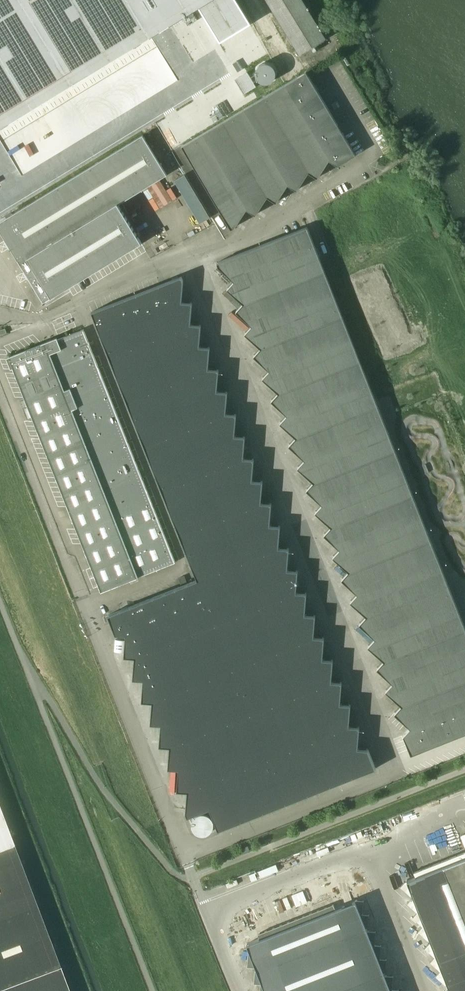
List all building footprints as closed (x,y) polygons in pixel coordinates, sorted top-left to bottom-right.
[(150,36),(200,6),(220,40),(250,22),(236,0),(0,0),(0,128),(150,36)] [(304,0),(268,0),(300,53),(326,37),(304,0)] [(356,155),(306,71),(182,145),(231,229),(235,226),(247,209),(256,214),(268,196),(276,202),(288,184),(297,190),(309,172),(318,177),(329,159),(338,165),(356,155)] [(256,86),(254,83),(253,82),(251,78),(250,77),(247,72),(235,79),(244,94),(256,86)] [(118,204),(167,174),(143,134),(12,214),(12,213),(0,221),(0,231),(43,302),(52,297),(51,296),(141,242),(118,204)] [(307,227),(217,262),(219,267),(234,281),(227,289),(243,303),(236,311),(252,326),(245,333),(261,348),(254,356),(270,370),(263,378),(279,393),(271,400),(287,415),(280,423),(296,437),(289,445),(305,460),(298,468),(314,482),(307,490),(322,504),(315,512),(331,526),(324,534),(340,549),(333,556),(349,571),(342,579),(358,593),(350,601),(366,616),(359,623),(375,638),(368,646),(384,660),(377,668),(393,683),(386,690),(402,705),(394,713),(410,727),(403,735),(411,754),(464,733),(464,627),(307,227)] [(287,570),(289,548),(278,547),(280,526),(270,525),(271,504),(261,503),(263,481),(252,481),(254,459),(243,458),(245,437),(235,436),(236,414),(226,413),(227,392),(217,391),(219,370),(208,369),(210,347),(199,346),(201,325),(190,324),(192,303),(182,302),(183,281),(182,276),(92,312),(197,580),(108,615),(115,634),(126,635),(124,656),(135,657),(133,679),(143,679),(142,701),(152,702),(150,723),(161,724),(159,746),(170,746),(168,768),(179,769),(177,790),(187,791),(186,812),(194,832),(203,836),(376,768),(368,749),(358,748),(359,727),(349,726),(351,704),(340,703),(342,682),(331,681),(333,660),(322,659),(324,637),(314,636),(315,615),(305,614),(307,593),(296,592),(298,570),(287,570)] [(175,562),(83,329),(10,358),(9,356),(8,357),(101,592),(175,562)] [(0,808),(0,990),(69,990),(0,808)] [(414,872),(416,877),(407,881),(451,990),(464,990),(464,852),(414,872)] [(356,901),(335,909),(334,904),(258,934),(260,939),(247,944),(266,990),(391,990),(356,901)]
